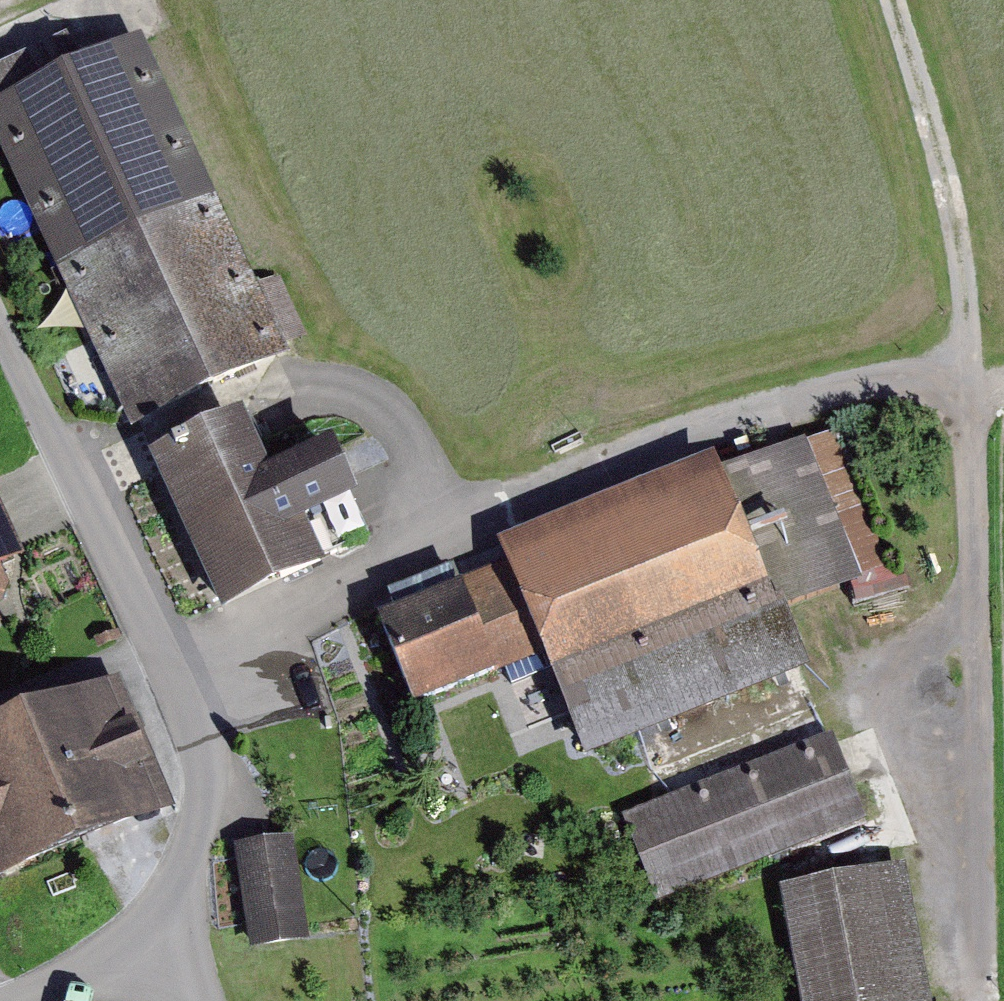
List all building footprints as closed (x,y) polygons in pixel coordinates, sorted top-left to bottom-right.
[(125,431),(314,343),(282,274),(255,286),(137,34),(72,64),(59,38),(0,65),(0,164),(125,431)] [(225,420),(131,462),(201,616),(311,566),(293,526),(345,502),(320,447),(251,478),(225,420)] [(700,457),(483,549),(575,764),(791,672),(766,613),(870,569),(831,477),(857,466),(841,428),(712,484),(700,457)] [(0,522),(0,575),(21,565),(0,522)] [(459,599),(368,631),(397,716),(530,671),(493,563),(452,577),(459,599)] [(0,728),(0,881),(161,811),(105,682),(0,728)] [(833,737),(617,822),(649,903),(865,818),(833,737)] [(292,841),(227,852),(244,954),(309,944),(292,841)] [(767,896),(789,1000),(926,1000),(899,870),(767,896)]
